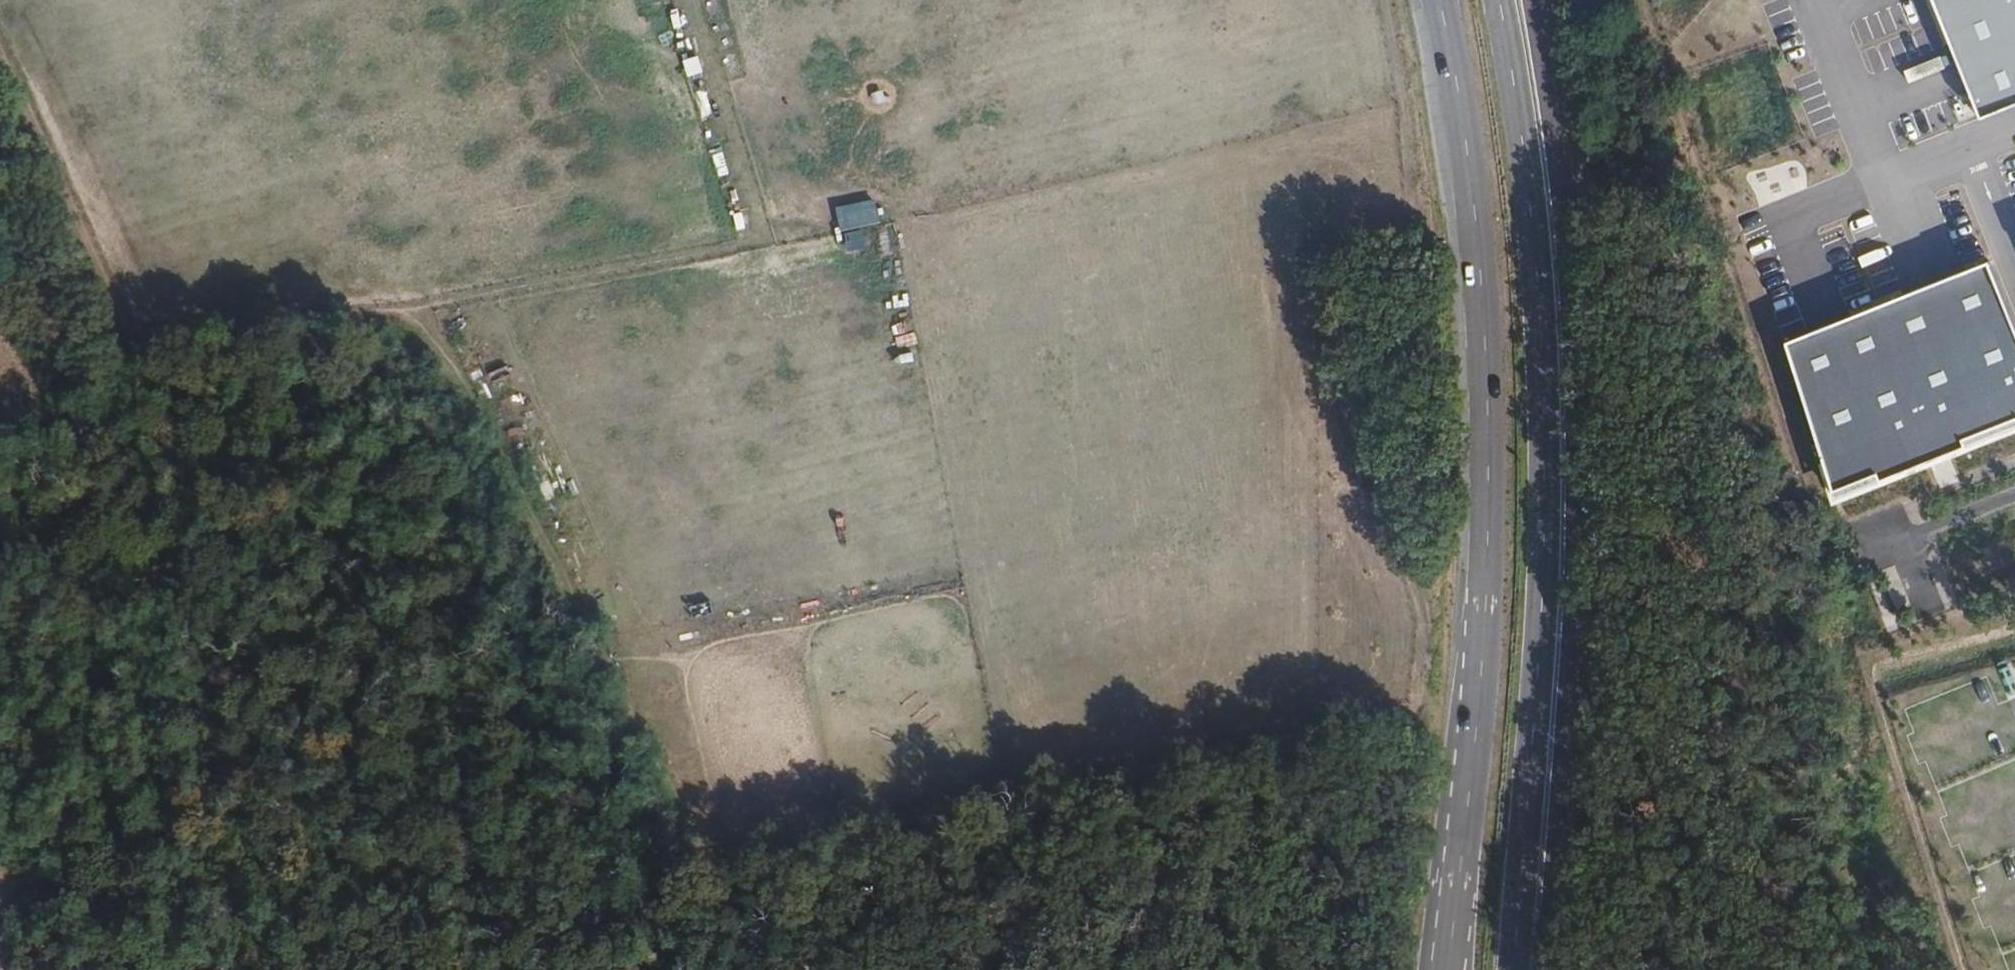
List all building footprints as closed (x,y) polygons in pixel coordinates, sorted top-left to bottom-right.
[(1981,122),(2014,109),(2014,0),(1931,0),(1981,122)] [(838,204),(841,229),(881,225),(878,200),(838,204)] [(863,229),(844,232),(847,250),(866,247),(863,229)] [(1996,262),(1787,347),(1840,496),(2014,431),(2014,315),(1996,262)] [(2014,797),(2014,764),(2004,768),(2014,797)] [(1981,912),(2014,902),(2014,815),(1956,833),(1981,912)]
